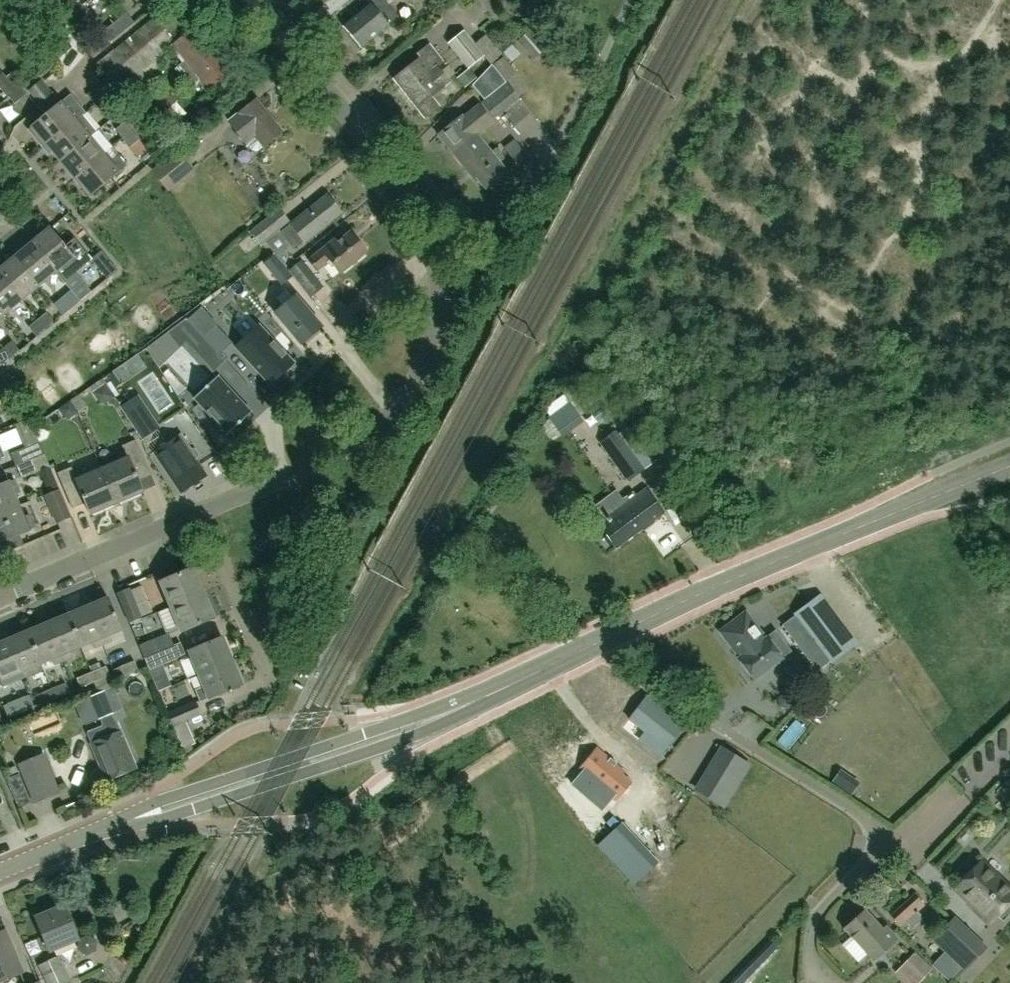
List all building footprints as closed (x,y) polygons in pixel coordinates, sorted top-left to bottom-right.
[(40,3),(50,16),(63,5),(59,0),(43,0),(40,3)] [(343,26),(352,38),(362,49),(376,37),(389,25),(399,17),(388,4),(385,0),(367,0),(369,4),(356,15),(343,26)] [(50,20),(60,32),(69,24),(59,13),(50,20)] [(126,13),(103,31),(111,41),(134,23),(126,13)] [(205,92),(209,89),(228,73),(212,54),(215,51),(195,27),(176,43),(154,17),(98,63),(119,89),(135,77),(141,84),(164,66),(158,59),(170,49),(182,63),(175,68),(192,88),(198,84),(205,92)] [(447,44),(468,69),(483,56),(490,64),(502,54),(486,35),(476,43),(464,29),(447,44)] [(517,42),(533,60),(547,49),(530,30),(517,42)] [(439,107),(430,96),(449,81),(436,66),(442,61),(429,44),(417,53),(421,57),(393,78),(416,107),(424,118),(439,107)] [(519,54),(511,45),(503,52),(511,61),(519,54)] [(503,57),(483,74),(493,85),(502,77),(506,82),(517,73),(503,57)] [(554,65),(547,74),(559,84),(566,75),(554,65)] [(475,78),(468,69),(456,78),(463,88),(475,78)] [(0,73),(0,87),(8,97),(16,90),(1,73),(0,73)] [(35,87),(29,92),(34,99),(39,104),(40,105),(46,100),(53,94),(47,88),(41,81),(35,87)] [(506,82),(482,102),(496,119),(520,99),(506,82)] [(94,104),(109,92),(101,83),(86,95),(94,104)] [(16,90),(8,97),(15,104),(28,93),(23,86),(16,90)] [(150,96),(163,112),(175,102),(162,86),(150,96)] [(109,92),(94,104),(101,113),(116,101),(109,92)] [(33,126),(29,129),(36,138),(43,146),(82,115),(86,112),(78,103),(71,94),(66,98),(61,103),(53,109),(45,115),(39,120),(33,125),(33,126)] [(263,147),(281,132),(255,100),(229,121),(245,142),(254,135),(263,147)] [(476,133),(477,133),(492,121),(479,105),(464,117),(462,115),(438,134),(452,152),(476,133)] [(97,132),(82,115),(43,146),(49,154),(53,150),(62,161),(89,138),(97,132)] [(123,140),(133,132),(124,121),(115,129),(123,140)] [(155,159),(133,132),(123,140),(146,167),(155,159)] [(193,133),(151,170),(170,192),(195,170),(186,160),(204,145),(193,133)] [(476,133),(452,152),(469,172),(471,171),(485,188),(506,172),(499,162),(504,159),(496,149),(491,152),(477,133),(476,133)] [(103,156),(89,138),(62,161),(76,178),(103,156)] [(109,163),(103,156),(76,178),(90,195),(115,175),(120,180),(129,172),(124,168),(127,165),(118,155),(109,163)] [(310,209),(279,233),(286,242),(293,250),(299,246),(304,241),(305,242),(323,227),(342,213),(335,203),(327,194),(310,209)] [(264,220),(248,232),(253,238),(257,243),(273,230),(288,218),(284,212),(279,207),(264,220)] [(50,229),(33,243),(38,250),(44,257),(55,271),(63,280),(66,277),(90,258),(75,240),(65,247),(50,229)] [(366,252),(350,232),(336,244),(334,240),(308,261),(316,271),(329,261),(339,273),(366,252)] [(33,243),(16,257),(38,285),(55,271),(44,257),(38,250),(33,243)] [(279,260),(274,253),(262,263),(281,286),(293,276),(288,271),(279,260)] [(0,270),(0,274),(20,299),(38,285),(16,257),(0,270)] [(288,271),(293,276),(310,298),(323,287),(302,259),(288,271)] [(3,314),(20,299),(0,274),(0,310),(3,314)] [(66,277),(63,280),(71,291),(79,300),(88,293),(81,284),(75,288),(66,277)] [(79,300),(71,291),(63,298),(70,307),(79,300)] [(321,327),(295,296),(275,313),(301,344),(321,327)] [(37,320),(44,329),(53,322),(45,312),(37,320)] [(225,360),(220,354),(203,337),(187,320),(186,318),(165,334),(178,348),(184,342),(212,372),(225,360)] [(44,329),(37,320),(28,327),(36,336),(44,329)] [(203,337),(220,354),(232,343),(215,325),(203,337)] [(257,327),(234,349),(268,385),(291,364),(257,327)] [(3,349),(10,358),(19,350),(11,341),(3,349)] [(143,345),(115,365),(124,378),(153,358),(143,345)] [(3,349),(0,351),(0,363),(1,365),(10,358),(3,349)] [(0,375),(0,392),(14,381),(6,370),(0,375)] [(214,378),(191,400),(225,436),(248,415),(214,378)] [(87,388),(98,403),(105,403),(113,397),(108,391),(100,379),(87,388)] [(584,382),(577,387),(584,396),(591,391),(584,382)] [(161,428),(138,394),(119,407),(143,441),(161,428)] [(78,395),(69,400),(78,412),(86,406),(78,395)] [(69,400),(58,409),(64,418),(70,418),(78,412),(69,400)] [(548,418),(557,432),(578,416),(569,403),(548,418)] [(32,427),(38,441),(44,439),(42,433),(50,430),(45,418),(32,427)] [(618,433),(600,446),(608,456),(627,481),(644,469),(625,443),(618,433)] [(192,450),(181,434),(154,453),(164,467),(163,467),(181,492),(206,475),(196,460),(199,454),(195,449),(192,450)] [(101,469),(116,504),(143,493),(137,479),(151,474),(136,439),(121,446),(126,459),(101,469)] [(14,466),(44,454),(39,442),(9,454),(14,466)] [(44,454),(14,466),(20,479),(50,467),(44,454)] [(116,504),(101,469),(77,479),(72,467),(56,473),(72,509),(85,504),(89,515),(116,504)] [(18,506),(14,495),(21,493),(16,479),(9,482),(6,474),(0,476),(0,514),(18,506)] [(611,489),(619,499),(632,488),(625,478),(611,489)] [(70,517),(59,489),(44,495),(56,523),(70,517)] [(598,524),(616,548),(663,513),(645,489),(598,524)] [(724,517),(719,505),(704,512),(709,523),(724,517)] [(18,506),(0,514),(0,542),(36,527),(30,514),(23,516),(18,506)] [(170,607),(203,593),(193,568),(160,582),(170,607)] [(117,593),(129,622),(141,617),(129,588),(117,593)] [(214,617),(203,593),(170,607),(180,631),(214,617)] [(793,614),(831,663),(858,642),(820,593),(793,614)] [(125,640),(121,630),(122,629),(108,597),(87,606),(104,645),(112,642),(113,645),(125,640)] [(87,606),(67,614),(81,647),(92,642),(95,649),(104,645),(87,606)] [(767,631),(750,608),(722,629),(742,655),(738,658),(754,679),(790,652),(774,630),(766,637),(765,636),(763,633),(767,631)] [(81,647),(67,614),(47,623),(64,663),(72,659),(69,651),(81,647)] [(47,623),(27,631),(41,663),(51,659),(55,667),(64,663),(47,623)] [(41,663),(27,631),(7,640),(23,678),(44,670),(41,663)] [(144,657),(174,645),(169,633),(139,645),(144,657)] [(199,675),(232,661),(221,637),(189,650),(199,675)] [(7,640),(0,642),(0,681),(12,676),(15,683),(23,678),(7,640)] [(174,645),(144,657),(148,667),(149,670),(181,657),(180,656),(185,654),(180,643),(174,645)] [(133,661),(119,667),(123,677),(138,671),(134,661),(133,661)] [(232,661),(199,675),(204,686),(194,690),(199,702),(241,685),(232,661)] [(91,672),(95,681),(109,675),(105,666),(91,672)] [(138,689),(159,680),(155,669),(134,679),(138,689)] [(95,681),(91,672),(76,678),(80,688),(95,681)] [(65,683),(51,689),(55,698),(69,692),(65,683)] [(55,698),(51,689),(36,695),(40,704),(55,698)] [(87,731),(86,734),(91,744),(100,768),(95,770),(91,776),(93,782),(101,783),(106,781),(136,769),(112,713),(102,691),(88,697),(90,703),(97,720),(99,719),(101,726),(87,731)] [(786,709),(792,704),(790,697),(783,694),(777,700),(779,707),(786,709)] [(646,696),(616,732),(639,751),(663,723),(669,728),(675,721),(646,696)] [(29,709),(25,700),(10,706),(14,715),(29,709)] [(195,700),(166,712),(173,728),(202,715),(195,700)] [(719,745),(692,788),(723,807),(749,764),(719,745)] [(582,772),(571,785),(601,811),(612,798),(616,800),(630,783),(620,775),(623,772),(596,748),(579,769),(582,772)] [(17,764),(33,804),(61,792),(44,753),(17,764)] [(850,793),(859,780),(852,775),(843,788),(850,793)] [(998,791),(1009,802),(1009,778),(998,791)] [(1009,817),(1009,812),(1003,807),(993,820),(1002,827),(1009,817)] [(655,859),(666,870),(677,859),(631,812),(625,818),(661,854),(655,859)] [(621,823),(597,844),(634,884),(657,862),(621,823)] [(1009,902),(1009,887),(982,861),(955,890),(990,923),(997,915),(1000,918),(1009,908),(1009,902)] [(910,929),(924,917),(918,911),(924,905),(914,894),(890,915),(900,927),(904,923),(910,929)] [(105,909),(115,925),(129,915),(120,900),(105,909)] [(74,927),(65,905),(35,918),(44,940),(49,951),(79,938),(74,927)] [(850,936),(842,944),(858,962),(867,954),(873,960),(890,945),(899,937),(886,924),(882,929),(864,910),(844,929),(850,936)] [(953,916),(931,940),(963,970),(975,957),(967,950),(978,939),(953,916)] [(21,973),(5,934),(0,936),(0,982),(21,973)] [(78,939),(77,949),(85,955),(94,951),(95,941),(88,935),(78,939)] [(770,940),(745,966),(753,973),(778,947),(770,940)] [(915,953),(904,963),(921,980),(931,969),(915,953)] [(37,965),(45,982),(66,982),(69,981),(58,956),(37,965)] [(728,982),(742,982),(749,975),(742,968),(728,982)]
